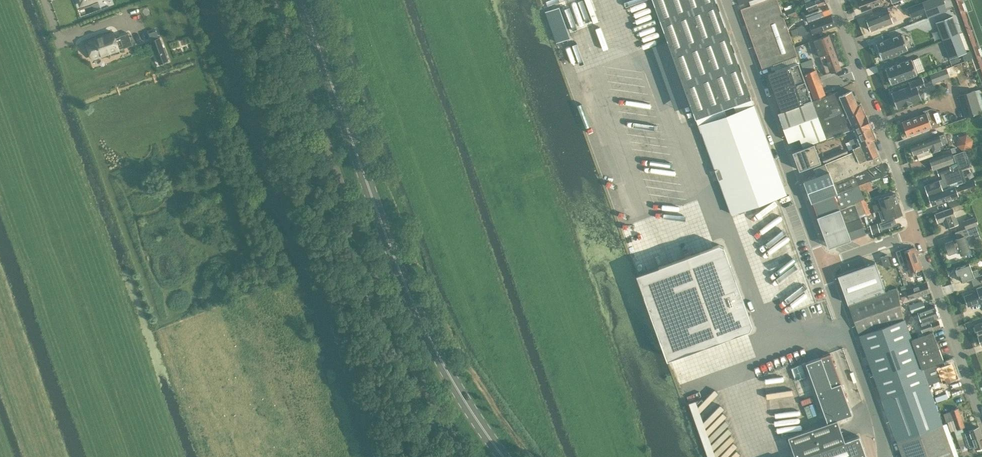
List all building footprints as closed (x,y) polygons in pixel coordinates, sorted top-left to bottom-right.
[(668,41),(653,46),(664,78),(679,72),(696,119),(725,108),(728,114),(735,111),(733,105),(752,99),(748,89),(748,87),(746,84),(743,74),(728,33),(728,32),(716,0),(653,0),(668,41)] [(788,30),(786,24),(777,0),(766,0),(741,9),(763,68),(797,56),(788,30)] [(808,12),(819,9),(818,6),(827,3),(826,0),(812,0),(806,2),(805,3),(808,12)] [(881,3),(880,0),(858,0),(862,10),(881,3)] [(910,7),(907,8),(911,17),(926,12),(928,17),(946,10),(943,0),(928,0),(910,7)] [(819,9),(808,12),(811,19),(830,12),(827,3),(818,6),(819,9)] [(559,7),(545,12),(556,42),(570,37),(559,7)] [(794,7),(786,10),(789,16),(797,13),(794,7)] [(871,31),(887,24),(893,22),(888,10),(866,19),(868,23),(867,24),(869,30),(870,29),(871,31)] [(831,14),(800,26),(797,27),(797,28),(796,29),(797,31),(798,31),(800,35),(812,30),(813,33),(835,25),(831,14)] [(953,15),(936,22),(950,58),(966,52),(953,15)] [(793,21),(786,24),(788,30),(792,29),(795,28),(793,21)] [(113,31),(86,40),(88,45),(87,47),(87,49),(87,51),(89,52),(90,53),(92,58),(119,49),(119,48),(123,46),(124,47),(132,44),(128,32),(119,35),(120,36),(115,38),(113,31)] [(900,34),(876,43),(882,58),(890,55),(890,57),(899,54),(899,52),(908,49),(902,33),(900,34)] [(829,34),(808,42),(810,48),(816,46),(826,74),(841,68),(829,34)] [(160,36),(149,40),(155,54),(165,50),(160,36)] [(911,58),(885,68),(891,84),(917,74),(911,58)] [(801,63),(804,72),(816,68),(812,59),(801,63)] [(799,62),(768,73),(782,111),(812,100),(799,62)] [(948,76),(947,72),(946,68),(930,73),(933,81),(948,76)] [(816,69),(805,73),(814,98),(825,94),(816,69)] [(910,86),(891,92),(897,107),(903,105),(904,106),(912,103),(912,102),(921,98),(918,89),(925,86),(922,77),(909,82),(910,86)] [(958,95),(965,117),(981,112),(981,109),(981,108),(981,89),(981,88),(975,90),(975,89),(958,95)] [(789,141),(799,137),(803,147),(826,138),(851,129),(854,134),(856,133),(853,127),(868,120),(860,102),(857,104),(851,91),(839,96),(837,91),(812,100),(779,113),(789,141)] [(728,114),(699,125),(731,213),(787,193),(783,184),(778,168),(763,129),(758,114),(754,105),(735,111),(728,114)] [(932,126),(927,112),(902,121),(907,135),(922,130),(923,131),(930,129),(929,127),(932,126)] [(850,140),(854,148),(873,140),(876,139),(868,120),(853,127),(856,133),(857,137),(850,140)] [(917,143),(911,145),(914,154),(930,148),(931,151),(943,147),(942,143),(947,142),(944,133),(939,135),(917,143)] [(957,145),(963,151),(971,148),(973,139),(966,134),(958,137),(957,145)] [(825,163),(829,171),(833,182),(881,162),(881,163),(882,162),(879,153),(873,140),(854,148),(855,151),(825,163)] [(805,146),(792,151),(799,169),(821,161),(814,143),(805,146)] [(941,179),(925,184),(928,194),(964,182),(960,168),(969,165),(964,151),(955,154),(953,155),(955,162),(937,169),(939,175),(941,175),(942,178),(941,179)] [(935,157),(930,159),(933,169),(946,164),(954,161),(950,152),(935,157)] [(833,182),(828,183),(807,191),(812,202),(813,202),(858,184),(861,191),(872,187),(869,180),(885,174),(881,163),(881,162),(833,182)] [(807,191),(828,183),(833,182),(829,171),(803,180),(807,191)] [(964,182),(928,194),(932,204),(948,199),(956,196),(958,195),(957,191),(976,184),(974,179),(964,182)] [(858,184),(813,202),(818,216),(854,202),(861,200),(864,198),(861,191),(858,184)] [(881,202),(872,205),(875,211),(879,210),(883,209),(899,204),(896,193),(879,198),(881,202)] [(865,198),(864,198),(861,200),(866,214),(870,213),(865,198)] [(957,198),(948,201),(950,207),(960,204),(957,198)] [(861,200),(854,202),(857,210),(860,217),(866,214),(861,200)] [(828,247),(866,233),(860,217),(857,210),(854,202),(818,216),(817,216),(828,247)] [(958,222),(954,211),(964,207),(963,203),(952,207),(935,213),(938,222),(943,220),(946,227),(958,222)] [(883,209),(879,210),(882,222),(879,223),(881,229),(893,225),(893,224),(896,223),(894,217),(903,214),(899,204),(883,209)] [(963,221),(966,228),(967,228),(977,224),(974,217),(963,221)] [(967,228),(966,228),(955,232),(957,238),(955,239),(956,240),(953,241),(953,240),(945,242),(949,253),(956,251),(956,250),(959,249),(961,254),(970,251),(965,236),(969,235),(967,228)] [(718,244),(637,272),(667,358),(749,329),(751,325),(724,246),(718,244)] [(896,251),(901,264),(908,262),(911,272),(922,268),(914,247),(909,248),(908,247),(896,251)] [(880,257),(884,266),(891,264),(888,254),(880,257)] [(875,262),(838,275),(848,304),(885,290),(875,262)] [(969,263),(957,267),(955,270),(957,274),(960,276),(962,282),(971,278),(974,285),(981,282),(981,274),(979,275),(977,269),(972,271),(969,263)] [(909,298),(930,291),(927,282),(906,289),(909,298)] [(981,300),(981,285),(977,287),(978,290),(964,295),(968,306),(981,300)] [(897,288),(848,305),(853,317),(855,323),(859,335),(904,319),(897,288)] [(923,300),(909,305),(912,313),(925,308),(923,300)] [(918,312),(922,322),(919,323),(922,333),(940,326),(938,320),(932,323),(931,319),(939,316),(935,306),(918,312)] [(904,319),(859,335),(859,336),(863,345),(867,357),(870,364),(871,367),(878,386),(882,398),(885,408),(886,409),(897,405),(893,394),(927,382),(927,381),(922,368),(942,361),(943,360),(933,331),(912,339),(904,319)] [(866,456),(859,437),(859,436),(845,441),(843,438),(839,424),(837,419),(852,413),(851,409),(830,353),(805,362),(827,422),(811,428),(788,436),(795,456),(865,456),(866,456)] [(942,361),(922,368),(927,381),(927,382),(928,383),(926,378),(939,373),(942,383),(959,377),(953,361),(943,364),(942,361)] [(886,409),(889,419),(890,421),(897,440),(903,456),(917,456),(950,445),(946,436),(951,434),(947,425),(943,426),(935,403),(927,382),(893,394),(897,405),(886,409)] [(957,429),(954,430),(959,446),(966,444),(967,448),(974,445),(975,449),(981,447),(981,436),(978,426),(969,429),(969,430),(964,431),(962,427),(965,426),(958,407),(951,410),(951,411),(944,413),(946,421),(954,419),(957,429)] [(917,456),(954,456),(950,445),(917,456)]
